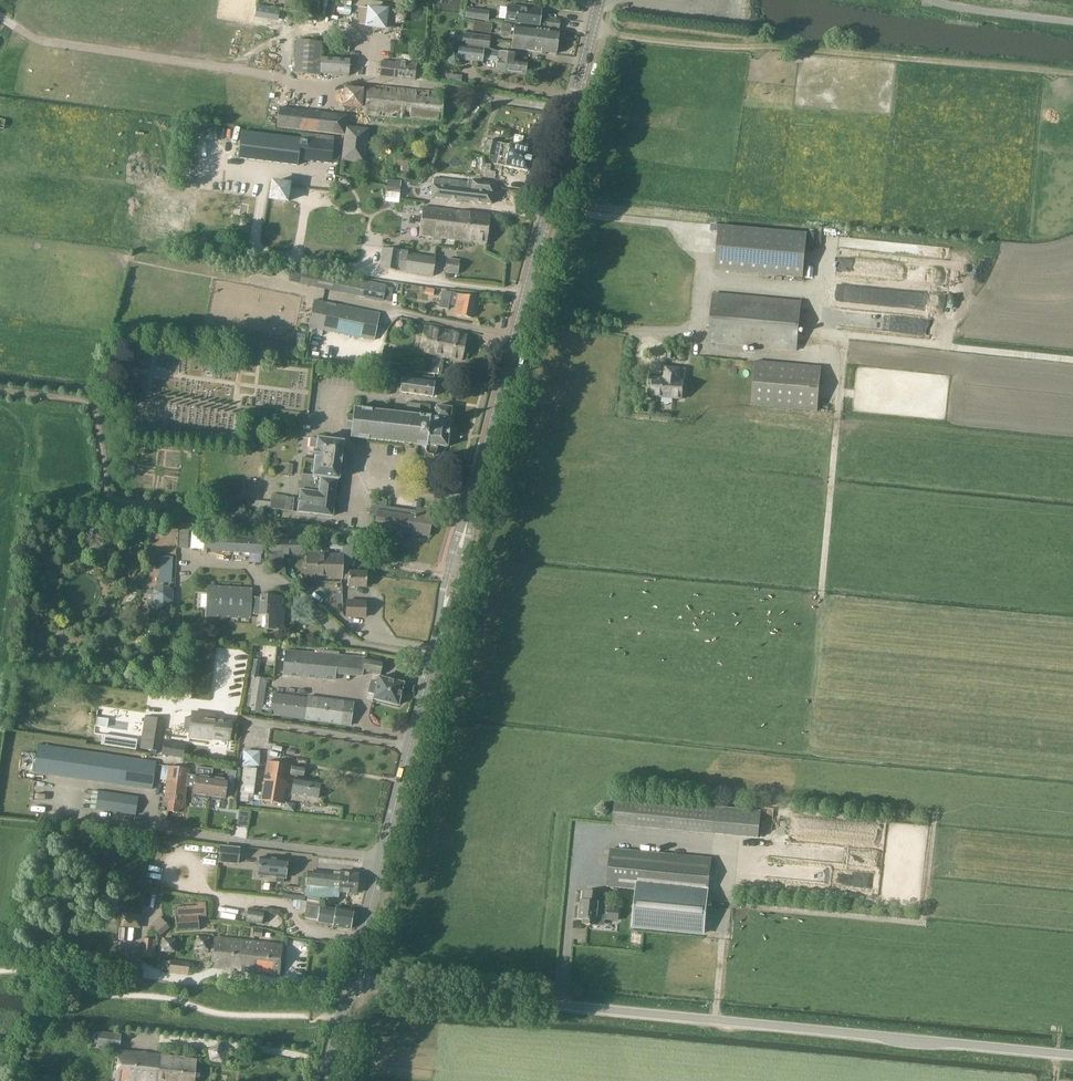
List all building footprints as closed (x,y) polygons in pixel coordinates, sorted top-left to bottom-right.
[(296,11),(297,1),(286,0),(285,0),(284,10),(296,11)] [(507,5),(505,22),(540,26),(541,9),(507,5)] [(254,18),(271,20),(272,9),(256,7),(254,18)] [(393,29),(395,12),(359,8),(357,25),(393,29)] [(466,9),(465,18),(486,21),(488,11),(466,9)] [(514,26),(512,48),(556,54),(560,21),(547,19),(546,29),(514,26)] [(492,24),(475,21),(472,31),(490,34),(492,24)] [(511,25),(504,24),(503,34),(510,35),(511,25)] [(464,33),(463,45),(489,48),(490,37),(464,33)] [(322,42),(296,40),(294,73),(320,76),(320,74),(348,76),(350,58),(321,56),(322,42)] [(497,60),(496,70),(525,73),(527,63),(514,62),(515,54),(498,52),(489,49),(483,48),(483,49),(459,46),(457,58),(482,62),(482,58),(497,60)] [(381,61),(379,77),(414,81),(416,64),(381,61)] [(410,120),(441,122),(444,92),(367,85),(366,89),(362,89),(363,88),(344,87),(342,106),(364,109),(364,116),(410,120)] [(347,116),(279,107),(276,128),(344,135),(347,116)] [(342,160),(364,162),(368,129),(346,127),(342,160)] [(334,142),(333,142),(334,136),(301,132),(300,138),(241,131),(237,159),(297,166),(298,160),(331,164),(334,142)] [(487,141),(485,155),(492,156),(491,164),(497,165),(505,167),(527,172),(531,150),(530,149),(531,146),(529,143),(525,143),(523,145),(522,148),(510,145),(487,141)] [(395,176),(408,178),(410,161),(396,160),(395,176)] [(434,179),(432,197),(491,204),(493,183),(474,182),(469,181),(468,183),(434,179)] [(419,236),(455,240),(458,211),(422,207),(419,236)] [(458,211),(455,240),(486,244),(489,215),(458,211)] [(807,233),(719,225),(715,269),(803,277),(807,233)] [(380,268),(380,269),(433,276),(435,257),(400,252),(401,251),(383,248),(380,268)] [(459,260),(446,258),(445,273),(457,275),(459,260)] [(341,293),(344,277),(304,269),(292,267),(289,282),(300,284),(300,285),(341,293)] [(344,277),(341,293),(356,296),(359,280),(344,277)] [(359,280),(356,296),(383,302),(383,301),(386,287),(386,286),(384,285),(374,283),(359,280)] [(455,306),(453,315),(471,319),(475,298),(442,292),(439,308),(448,310),(448,305),(455,306)] [(801,301),(713,293),(709,342),(797,350),(801,301)] [(314,300),(309,327),(321,329),(327,303),(314,300)] [(327,303),(321,329),(374,340),(379,313),(327,303)] [(419,353),(442,357),(447,331),(425,326),(419,353)] [(466,335),(447,331),(442,357),(461,361),(466,335)] [(304,343),(306,335),(297,333),(295,342),(304,343)] [(822,366),(756,360),(752,405),(818,411),(822,366)] [(684,381),(680,380),(681,368),(666,367),(665,378),(653,377),(652,395),(683,398),(684,380),(684,379),(684,381)] [(433,382),(420,380),(401,377),(400,393),(432,397),(434,382),(433,382)] [(417,445),(426,446),(430,416),(419,415),(420,404),(406,402),(405,413),(354,407),(353,416),(348,416),(347,428),(351,429),(350,437),(368,439),(404,443),(404,445),(409,445),(410,443),(417,444),(417,445)] [(430,416),(426,446),(426,451),(428,454),(434,454),(437,452),(437,446),(447,447),(451,407),(436,406),(435,416),(437,416),(437,418),(430,417),(430,416)] [(313,475),(324,477),(328,440),(317,438),(317,439),(310,438),(309,447),(316,448),(313,475)] [(343,441),(328,440),(324,477),(337,478),(338,479),(343,441)] [(293,464),(284,463),(283,474),(292,475),(293,464)] [(298,511),(316,514),(321,476),(302,474),(298,511)] [(337,478),(321,476),(316,514),(333,515),(337,478)] [(270,509),(293,512),(294,497),(287,497),(286,501),(271,499),(271,500),(270,509)] [(370,515),(375,516),(373,529),(396,532),(395,540),(395,543),(404,544),(405,542),(406,534),(429,537),(433,510),(416,507),(415,511),(386,507),(386,500),(378,499),(377,506),(372,505),(370,515)] [(188,530),(179,530),(178,548),(187,548),(188,530)] [(262,554),(263,539),(211,535),(210,551),(262,554)] [(302,554),(302,540),(269,540),(269,552),(302,554)] [(342,580),(342,565),(343,554),(329,553),(329,549),(342,550),(342,546),(329,545),(322,545),(321,553),(306,552),(305,579),(342,580)] [(173,557),(160,556),(158,583),(172,583),(173,557)] [(342,565),(342,580),(348,580),(348,587),(366,588),(367,571),(350,571),(350,565),(342,565)] [(163,584),(153,589),(153,590),(153,601),(162,607),(173,602),(173,590),(163,584)] [(250,620),(251,614),(259,615),(265,616),(264,630),(283,631),(284,607),(282,607),(282,596),(275,596),(275,593),(267,593),(267,595),(260,595),(260,597),(252,597),(252,588),(207,585),(205,617),(250,620)] [(347,600),(346,616),(365,616),(366,601),(347,600)] [(378,674),(380,675),(381,671),(383,661),(364,658),(364,657),(340,655),(285,650),(282,676),(335,681),(336,674),(362,677),(363,672),(363,671),(378,674)] [(241,710),(262,713),(267,679),(250,676),(247,694),(244,694),(241,710)] [(367,693),(373,695),(372,700),(398,707),(404,683),(378,676),(376,682),(370,680),(367,693)] [(350,726),(354,702),(308,696),(308,697),(273,693),(270,715),(305,720),(350,726)] [(216,715),(193,712),(190,737),(212,740),(213,738),(229,741),(232,720),(216,718),(216,715)] [(159,751),(164,719),(146,716),(141,748),(159,751)] [(96,726),(106,728),(106,727),(107,719),(98,717),(96,726)] [(101,744),(112,746),(114,736),(102,734),(101,744)] [(164,741),(161,755),(183,758),(185,746),(185,744),(164,741)] [(52,775),(56,747),(38,744),(34,773),(52,775)] [(76,750),(56,747),(52,775),(72,778),(76,750)] [(95,752),(76,750),(72,778),(91,781),(95,752)] [(112,784),(116,755),(95,752),(91,781),(112,784)] [(112,784),(132,787),(136,758),(116,755),(112,784)] [(156,761),(136,758),(132,787),(152,790),(156,761)] [(267,761),(261,800),(283,804),(290,765),(267,761)] [(305,767),(292,765),(290,775),(304,777),(305,767)] [(194,787),(193,794),(197,795),(197,797),(205,799),(206,796),(209,796),(212,778),(213,769),(197,766),(196,776),(194,787)] [(189,770),(169,767),(164,801),(169,802),(167,811),(179,813),(180,804),(184,804),(189,770)] [(238,801),(252,803),(253,794),(256,769),(242,767),(238,801)] [(212,778),(209,796),(212,797),(212,800),(220,801),(221,798),(225,798),(225,793),(233,794),(236,771),(228,770),(226,780),(212,778)] [(290,794),(318,799),(321,782),(293,777),(290,794)] [(92,791),(90,808),(95,809),(98,792),(92,791)] [(95,809),(122,813),(125,795),(98,791),(98,792),(95,809)] [(125,795),(122,813),(135,815),(138,797),(125,795)] [(613,824),(714,834),(717,807),(616,797),(613,824)] [(297,801),(288,799),(287,807),(296,808),(297,801)] [(714,834),(759,838),(762,811),(717,807),(714,834)] [(246,828),(249,812),(239,811),(237,826),(246,828)] [(220,848),(218,864),(237,866),(238,851),(220,848)] [(608,886),(636,888),(632,928),(705,935),(712,858),(612,848),(608,886)] [(259,857),(257,875),(276,877),(276,881),(283,882),(283,878),(285,878),(287,860),(259,857)] [(311,872),(308,874),(306,895),(338,899),(339,891),(356,893),(358,874),(334,872),(334,874),(311,872)] [(145,879),(144,886),(151,887),(152,880),(145,879)] [(583,919),(582,924),(605,926),(608,893),(602,892),(603,892),(585,890),(585,900),(581,899),(579,919),(583,919)] [(175,907),(177,930),(199,929),(198,916),(206,916),(205,903),(199,904),(199,906),(175,907)] [(607,920),(619,921),(620,907),(608,906),(607,920)] [(336,910),(320,907),(318,922),(334,924),(334,926),(351,929),(354,910),(336,907),(336,910)] [(247,908),(247,910),(245,922),(262,925),(264,911),(247,908)] [(120,927),(141,929),(142,915),(121,912),(120,927)] [(159,937),(170,928),(160,917),(150,926),(159,937)] [(144,938),(141,958),(154,959),(156,940),(144,938)] [(212,967),(251,971),(254,942),(216,938),(214,949),(212,949),(212,952),(214,953),(212,967)] [(281,945),(254,942),(251,971),(278,972),(281,945)] [(189,963),(170,960),(162,960),(161,970),(169,971),(168,973),(188,976),(189,963)] [(98,1033),(97,1046),(119,1048),(120,1035),(98,1033)] [(119,1080),(158,1080),(161,1056),(119,1051),(116,1080),(119,1080)] [(161,1056),(158,1080),(195,1080),(198,1060),(161,1056)]
